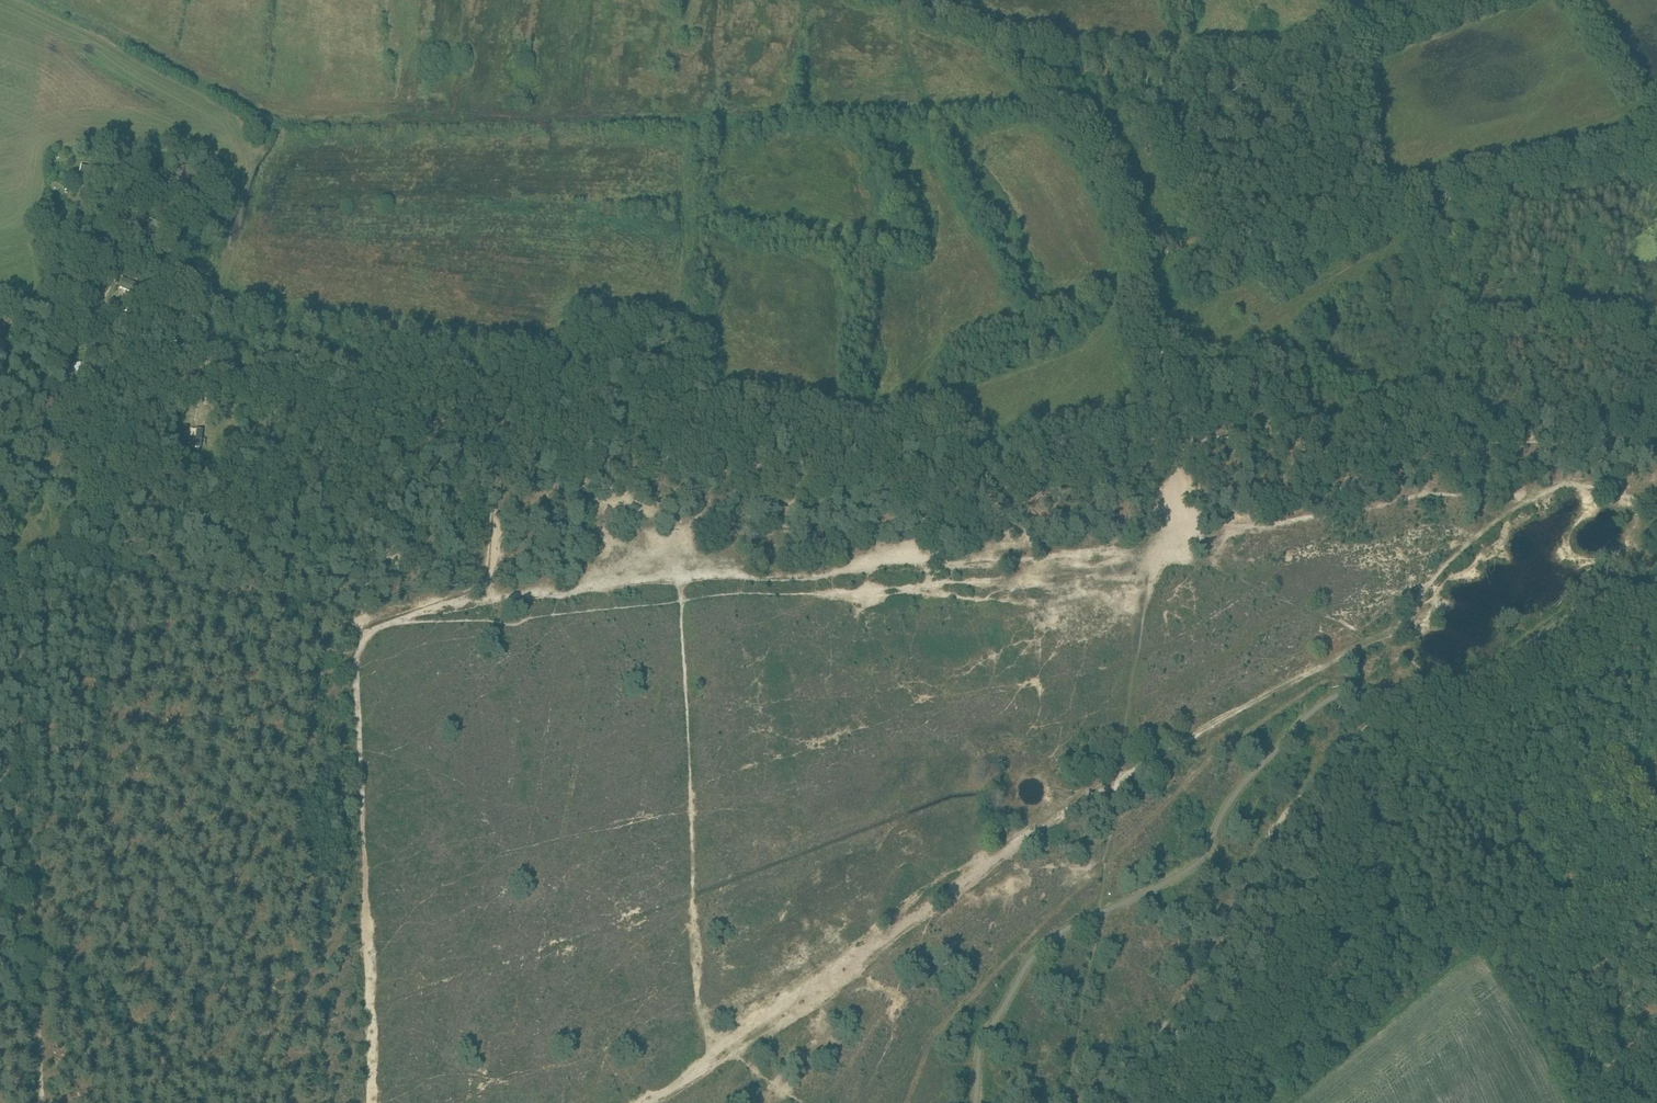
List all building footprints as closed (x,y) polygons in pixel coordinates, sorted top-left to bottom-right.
[(177,170),(178,174),(175,174),(177,182),(198,178),(197,170),(184,173),(183,169),(177,170)] [(146,217),(141,227),(149,232),(153,234),(160,237),(165,226),(146,217)] [(69,224),(69,225),(66,225),(67,229),(53,230),(54,239),(74,238),(74,229),(74,224),(69,224)] [(162,241),(157,238),(153,245),(159,248),(162,241)] [(135,270),(133,277),(140,279),(142,272),(135,270)] [(119,285),(120,286),(120,287),(145,296),(148,288),(123,279),(122,280),(121,281),(119,285)] [(135,306),(142,309),(146,300),(138,298),(135,306)] [(162,350),(161,357),(168,357),(168,358),(190,360),(191,352),(180,351),(180,345),(172,345),(171,350),(169,350),(169,351),(162,350)] [(248,372),(253,379),(260,375),(256,368),(248,372)] [(237,380),(228,379),(228,387),(244,389),(246,371),(238,370),(237,380)] [(279,379),(275,400),(285,402),(288,380),(279,379)] [(201,448),(202,428),(190,427),(189,447),(201,448)]
